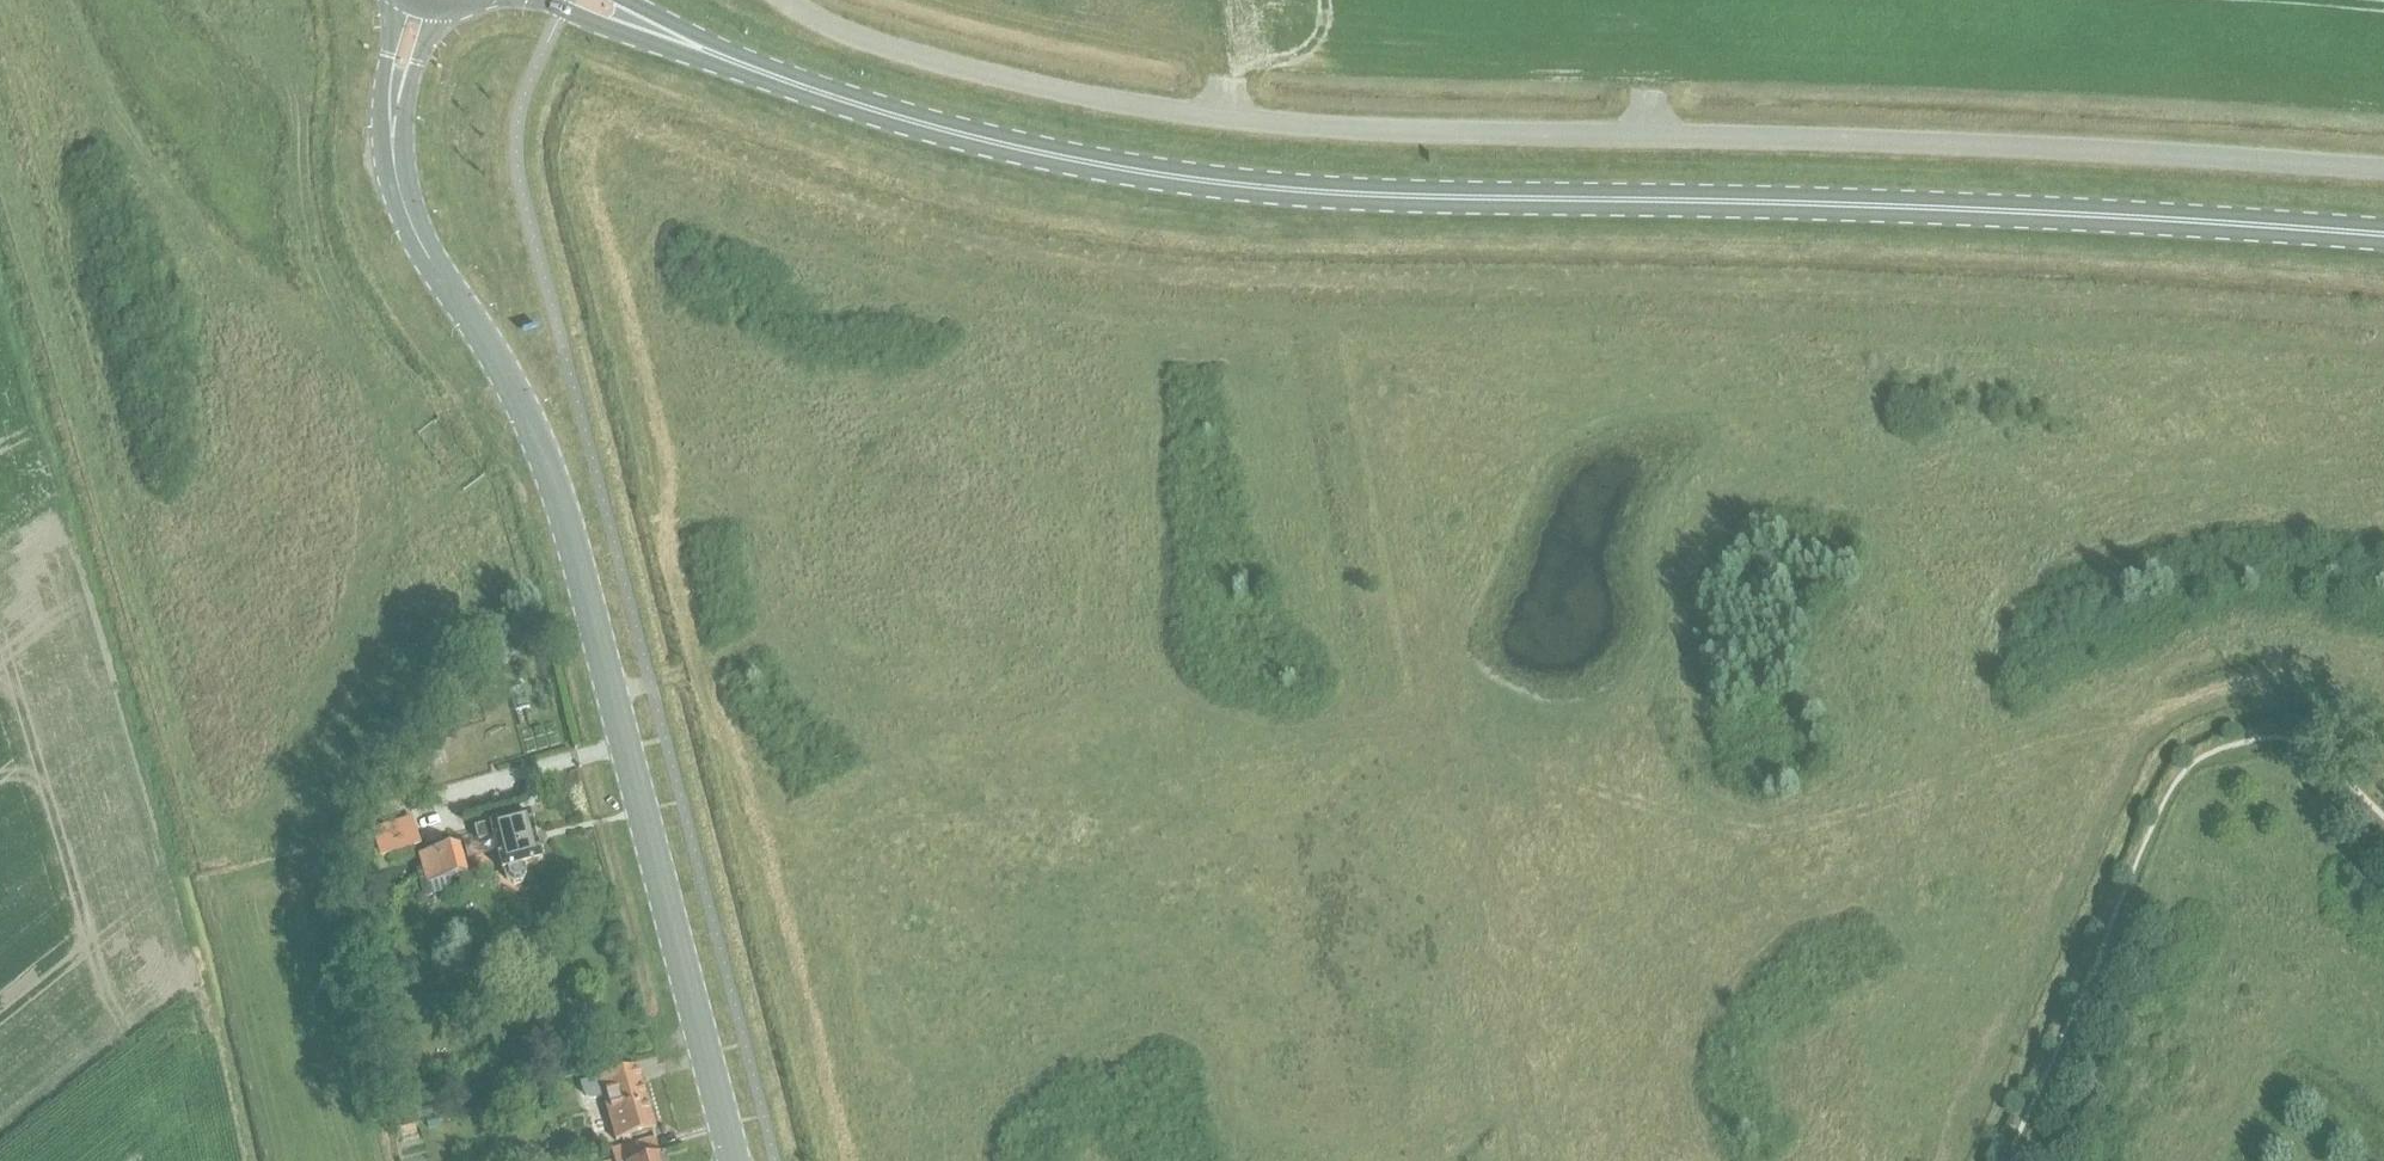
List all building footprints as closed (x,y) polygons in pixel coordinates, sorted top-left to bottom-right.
[(526,875),(523,866),(541,861),(528,814),(473,829),(477,842),(492,838),(501,872),(503,871),(505,880),(513,885),(522,883),(526,875)] [(421,845),(412,819),(380,830),(384,842),(374,845),(379,859),(421,845)] [(429,885),(465,875),(458,847),(421,857),(429,885)] [(637,1068),(597,1079),(578,1084),(581,1093),(585,1099),(589,1101),(595,1100),(602,1098),(614,1142),(654,1131),(637,1068)] [(431,1094),(408,1100),(412,1116),(435,1110),(431,1094)] [(436,1115),(425,1119),(427,1127),(438,1124),(436,1115)] [(414,1121),(394,1126),(396,1136),(416,1131),(414,1121)] [(610,1151),(613,1160),(642,1160),(659,1156),(654,1139),(610,1151)]
